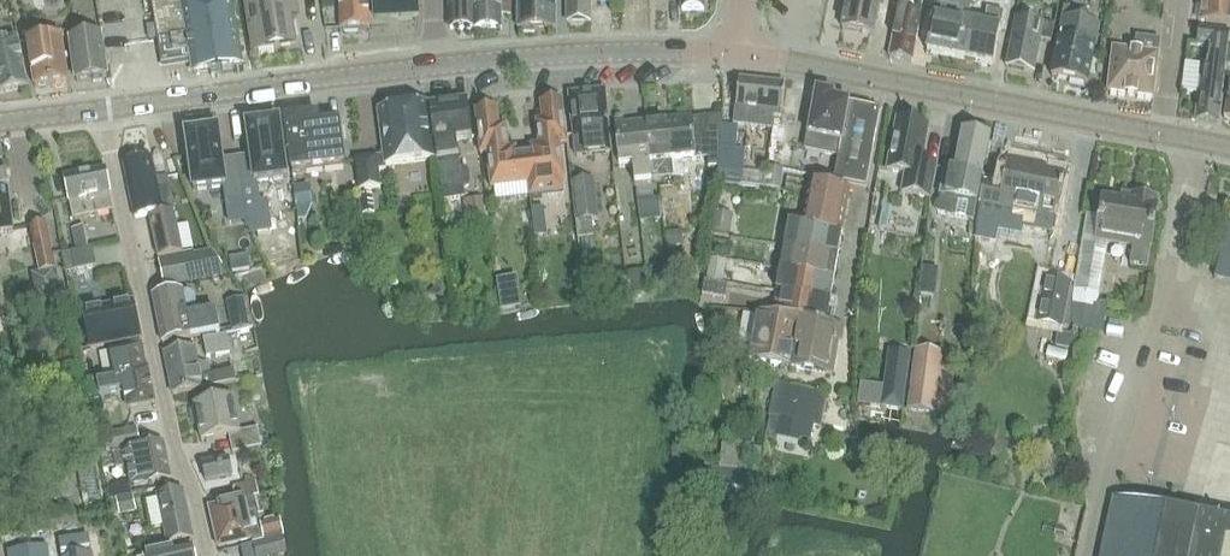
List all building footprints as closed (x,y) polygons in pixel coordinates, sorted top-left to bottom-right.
[(162,64),(190,59),(191,69),(197,73),(244,65),(233,0),(152,0),(162,64)] [(254,52),(281,48),(280,43),(294,41),(289,8),(296,7),(295,0),(246,0),(254,52)] [(341,29),(370,27),(368,0),(340,0),(341,29)] [(375,16),(419,14),(418,0),(374,0),(375,16)] [(473,0),(450,0),(450,28),(474,28),(474,27),(473,0)] [(474,27),(474,28),(502,27),(502,14),(511,14),(510,0),(473,0),(474,27)] [(518,28),(524,28),(524,31),(535,31),(535,28),(556,28),(556,0),(518,0),(518,28)] [(567,21),(590,21),(590,0),(567,0),(567,21)] [(682,10),(704,9),(704,0),(682,0),(682,10)] [(842,28),(874,35),(881,0),(848,0),(842,28)] [(894,7),(899,8),(890,57),(912,62),(922,11),(921,10),(923,0),(895,0),(894,7)] [(960,58),(967,21),(968,21),(971,6),(943,0),(937,0),(927,51),(960,58)] [(1199,22),(1229,26),(1229,0),(1202,0),(1199,22)] [(1089,12),(1066,8),(1052,76),(1088,84),(1100,26),(1086,23),(1089,12)] [(967,21),(960,58),(994,64),(1004,12),(987,9),(984,24),(968,21),(967,21)] [(29,39),(28,39),(35,87),(53,84),(56,89),(63,88),(65,83),(69,82),(61,35),(43,37),(41,21),(36,21),(36,18),(30,18),(31,22),(27,23),(29,39)] [(1007,67),(1034,72),(1041,40),(1051,42),(1054,25),(1017,18),(1014,35),(1013,35),(1007,67)] [(104,77),(107,76),(100,36),(85,38),(83,23),(73,25),(74,31),(70,32),(77,81),(91,79),(94,83),(102,82),(104,77)] [(1228,49),(1229,33),(1229,32),(1199,28),(1197,45),(1211,47),(1208,66),(1203,65),(1196,119),(1219,122),(1226,65),(1228,49)] [(28,88),(18,39),(2,43),(0,31),(0,95),(28,88)] [(1108,92),(1154,98),(1159,54),(1161,40),(1136,37),(1135,51),(1114,48),(1108,92)] [(785,84),(739,79),(734,125),(773,130),(774,116),(781,117),(785,84)] [(569,93),(572,122),(576,156),(611,151),(605,90),(569,93)] [(809,135),(806,150),(839,157),(841,149),(849,102),(850,102),(834,98),(835,94),(817,90),(809,135)] [(467,98),(431,103),(435,131),(434,131),(438,159),(440,159),(444,192),(446,201),(465,198),(464,189),(468,187),(471,181),(470,173),(466,167),(461,167),(459,155),(457,156),(455,140),(473,138),(467,98)] [(497,108),(476,110),(481,154),(487,153),(491,188),(505,186),(528,183),(530,198),(564,194),(563,179),(564,179),(560,144),(567,144),(562,100),(541,103),(543,120),(536,121),(539,145),(532,146),(533,155),(525,156),(517,157),(516,148),(509,149),(506,125),(499,125),(497,108)] [(378,170),(386,169),(386,165),(436,158),(428,103),(423,104),(423,103),(416,102),(411,105),(378,109),(384,156),(355,159),(359,190),(381,188),(378,170)] [(839,157),(835,180),(866,187),(881,109),(849,102),(841,149),(839,157)] [(722,115),(705,117),(691,119),(691,118),(668,120),(674,176),(684,175),(682,160),(709,157),(709,167),(719,166),(721,152),(722,129),(722,115)] [(317,128),(309,129),(307,117),(286,119),(293,169),(345,163),(339,122),(317,125),(317,128)] [(902,192),(931,197),(937,164),(922,161),(929,125),(897,119),(887,169),(906,173),(902,192)] [(257,182),(288,177),(280,120),(247,125),(252,157),(237,159),(242,189),(258,187),(257,182)] [(668,120),(646,123),(652,179),(674,177),(674,176),(668,120)] [(652,179),(646,123),(616,126),(620,167),(637,165),(638,171),(634,171),(636,184),(652,182),(652,179)] [(237,159),(237,158),(223,160),(219,129),(186,133),(194,190),(225,186),(227,200),(243,198),(242,189),(237,159)] [(738,131),(722,129),(721,152),(719,166),(718,179),(742,182),(745,150),(737,149),(738,131)] [(948,215),(974,220),(990,137),(963,132),(956,169),(946,168),(939,207),(949,209),(948,215)] [(18,250),(35,247),(40,273),(56,270),(47,223),(31,226),(30,221),(13,225),(7,177),(4,177),(0,142),(0,232),(8,231),(11,245),(11,247),(12,248),(13,248),(14,250),(16,250),(18,250)] [(136,218),(151,215),(159,258),(183,253),(174,209),(175,209),(168,175),(157,178),(153,158),(124,164),(136,218)] [(976,240),(996,243),(1003,207),(1056,217),(1065,177),(1034,171),(1036,165),(1010,160),(1005,188),(985,184),(977,225),(976,240)] [(765,187),(779,189),(783,169),(769,166),(765,187)] [(65,177),(74,219),(115,211),(106,169),(65,177)] [(571,182),(576,222),(599,220),(594,180),(571,182)] [(842,233),(850,189),(810,182),(802,225),(842,233)] [(311,185),(293,186),(296,208),(313,206),(311,185)] [(637,188),(639,203),(655,202),(653,187),(637,188)] [(1087,214),(1073,300),(1073,330),(1102,335),(1109,304),(1099,302),(1108,245),(1114,246),(1133,249),(1131,267),(1146,270),(1159,200),(1135,196),(1134,203),(1121,201),(1103,198),(1100,216),(1087,214)] [(463,200),(466,221),(487,218),(484,197),(463,200)] [(545,218),(544,208),(532,209),(533,219),(545,218)] [(715,212),(712,230),(730,233),(734,215),(715,212)] [(510,214),(500,215),(502,235),(513,234),(510,214)] [(790,222),(785,246),(838,255),(842,233),(802,225),(790,222)] [(1214,278),(1229,282),(1229,226),(1227,225),(1224,237),(1225,237),(1214,278)] [(73,229),(78,250),(90,247),(85,226),(73,229)] [(713,240),(711,255),(731,258),(733,243),(713,240)] [(781,269),(834,278),(838,255),(785,246),(781,269)] [(92,248),(71,252),(75,271),(96,266),(92,248)] [(165,288),(200,280),(226,274),(212,250),(159,261),(165,288)] [(709,257),(706,281),(714,282),(723,283),(726,259),(709,257)] [(781,269),(777,292),(830,301),(834,278),(781,269)] [(55,271),(33,275),(38,302),(61,298),(55,271)] [(646,275),(627,278),(629,294),(648,291),(646,275)] [(519,298),(516,279),(498,282),(501,301),(519,298)] [(1038,322),(1062,326),(1070,284),(1046,279),(1038,322)] [(922,280),(920,294),(935,296),(936,282),(922,280)] [(723,283),(714,282),(711,302),(726,304),(728,285),(723,283)] [(188,289),(154,296),(163,343),(192,337),(221,332),(216,311),(195,314),(198,309),(194,293),(188,289)] [(777,292),(773,315),(799,319),(825,324),(830,301),(777,292)] [(244,300),(227,303),(233,330),(250,327),(244,300)] [(133,301),(83,311),(91,349),(140,339),(133,301)] [(799,319),(773,315),(759,312),(750,359),(790,367),(799,319)] [(839,327),(825,324),(799,319),(790,367),(831,374),(839,327)] [(203,338),(207,357),(230,352),(226,333),(203,338)] [(142,345),(143,344),(143,343),(111,350),(117,374),(87,380),(91,397),(125,390),(128,408),(155,402),(148,368),(147,368),(142,345)] [(165,353),(173,394),(237,382),(234,370),(211,375),(209,364),(198,362),(195,347),(165,353)] [(916,348),(909,410),(935,413),(943,351),(916,348)] [(889,350),(882,407),(902,410),(910,353),(889,350)] [(782,418),(804,423),(814,425),(821,426),(828,394),(777,382),(770,415),(782,418)] [(195,406),(202,440),(229,435),(233,453),(262,447),(259,428),(240,432),(233,398),(195,406)] [(782,418),(778,436),(801,441),(801,439),(811,441),(814,425),(804,423),(782,418)] [(138,428),(97,437),(100,455),(141,446),(138,428)] [(126,451),(113,454),(116,469),(129,466),(133,485),(137,484),(171,477),(164,444),(140,449),(129,450),(126,451)] [(203,465),(206,481),(233,476),(230,459),(203,465)] [(236,501),(210,507),(219,547),(253,539),(254,544),(283,537),(279,519),(261,524),(255,497),(260,496),(257,484),(234,489),(236,501)] [(119,485),(107,488),(109,501),(115,500),(122,498),(119,485)] [(158,495),(159,499),(146,502),(152,529),(165,527),(168,544),(194,539),(183,490),(158,495)] [(115,500),(118,515),(136,512),(133,496),(122,498),(115,500)] [(1114,498),(1101,555),(1229,555),(1229,522),(1114,498)] [(254,544),(257,555),(273,555),(287,553),(283,537),(254,544)] [(47,545),(8,551),(9,555),(49,555),(47,545)] [(193,546),(146,555),(195,555),(193,546)]
